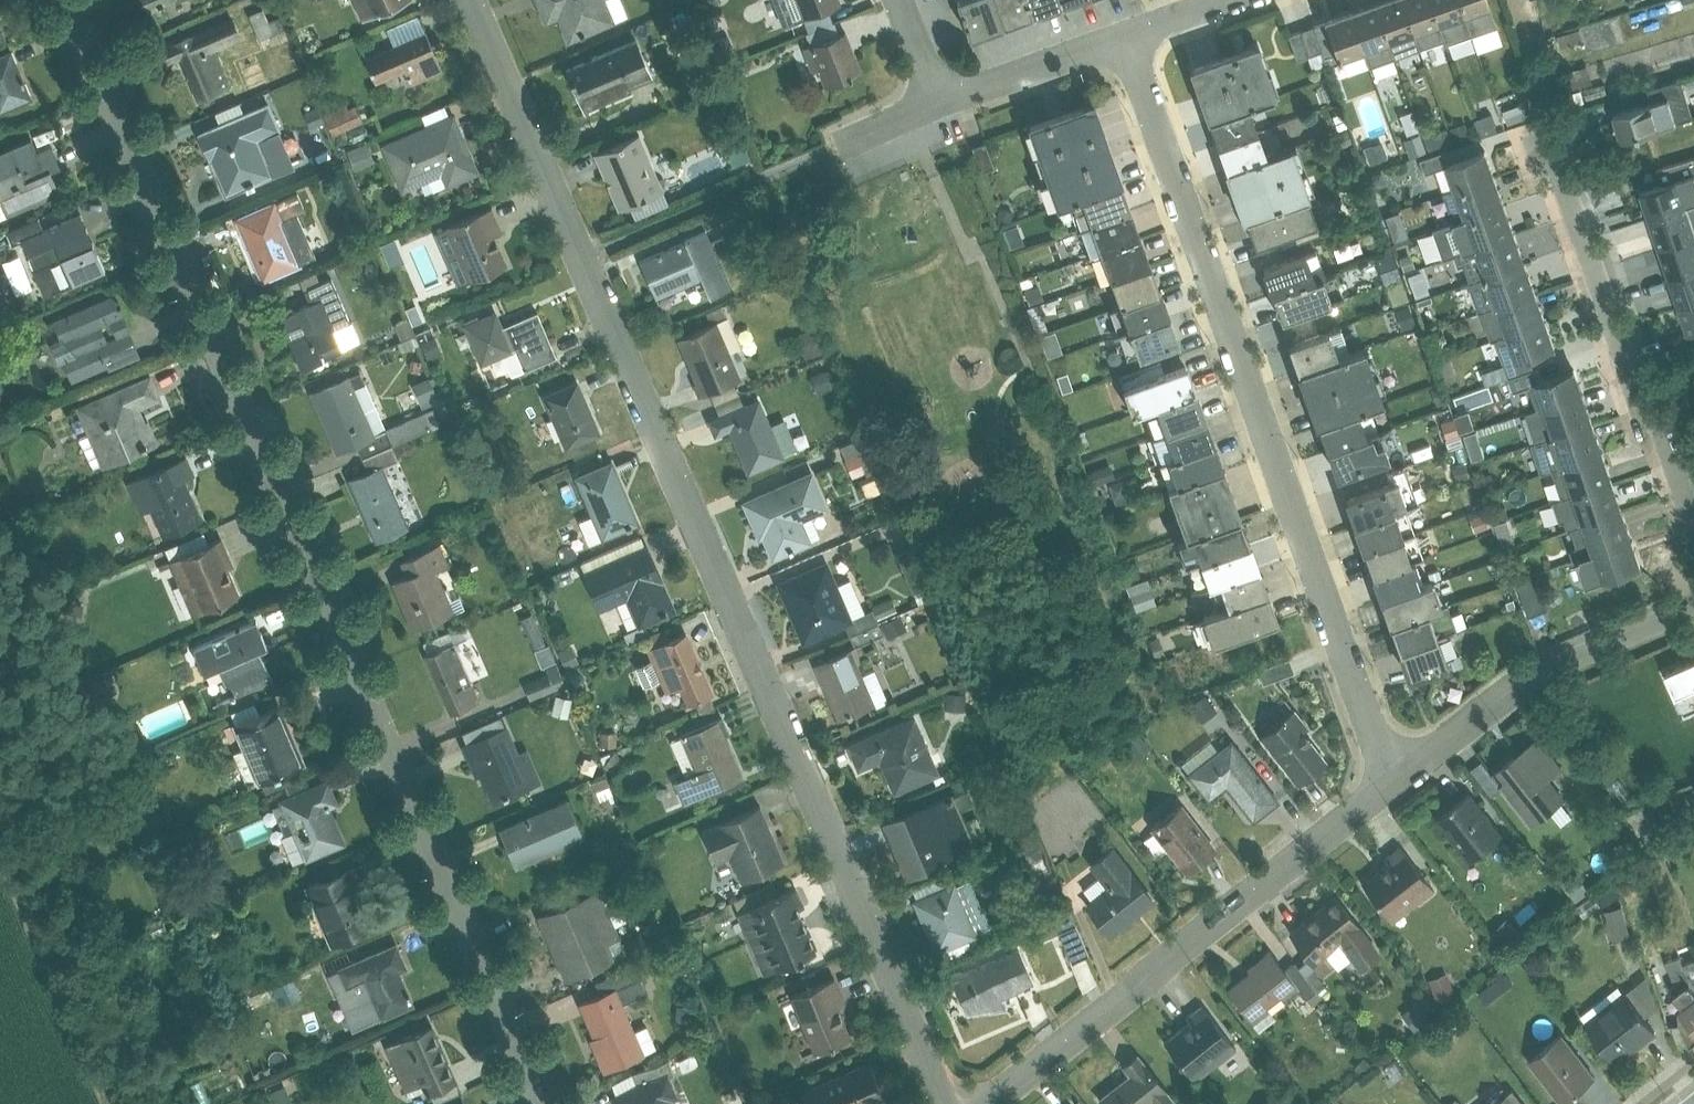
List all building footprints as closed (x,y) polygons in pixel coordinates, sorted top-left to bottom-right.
[(183,0),(141,0),(147,16),(183,0)] [(274,8),(286,4),(285,0),(271,0),(274,8)] [(412,2),(411,0),(352,0),(362,24),(412,2)] [(621,0),(536,0),(541,11),(553,6),(570,43),(628,18),(621,0)] [(841,9),(837,0),(772,0),(784,30),(841,9)] [(993,0),(964,0),(957,2),(971,40),(1004,30),(993,0)] [(1033,19),(1026,0),(993,0),(1004,30),(1033,19)] [(1060,0),(1026,0),(1033,19),(1062,8),(1060,0)] [(1420,53),(1401,0),(1398,0),(1376,8),(1395,62),(1420,53)] [(1430,0),(1401,0),(1420,53),(1445,44),(1430,0)] [(1472,39),(1458,0),(1430,0),(1445,44),(1447,48),(1472,39)] [(1486,0),(1458,0),(1472,39),(1497,31),(1486,0)] [(1681,1),(1684,12),(1693,9),(1693,0),(1685,0),(1681,1)] [(1395,62),(1376,8),(1351,17),(1364,55),(1370,71),(1395,62)] [(263,13),(248,18),(259,43),(284,33),(279,21),(268,24),(263,13)] [(1328,68),(1364,55),(1351,17),(1315,30),(1323,55),(1328,68)] [(241,42),(233,22),(163,51),(169,66),(182,60),(200,103),(231,90),(216,54),(241,42)] [(853,81),(861,76),(845,35),(839,37),(835,25),(806,36),(810,49),(803,52),(813,75),(820,73),(826,90),(853,81)] [(1310,60),(1323,55),(1315,30),(1301,35),(1310,60)] [(1310,60),(1301,35),(1289,39),(1298,63),(1308,60),(1313,72),(1328,68),(1323,55),(1310,60)] [(411,87),(442,73),(426,37),(366,63),(376,86),(405,73),(411,87)] [(713,44),(722,64),(736,58),(728,39),(713,44)] [(583,109),(652,80),(638,43),(567,72),(572,83),(571,84),(575,92),(576,92),(583,109)] [(1220,64),(1239,114),(1249,110),(1249,108),(1273,102),(1255,51),(1220,64)] [(1451,66),(1448,53),(1431,59),(1435,71),(1451,66)] [(31,102),(11,55),(0,60),(0,115),(31,102)] [(1211,124),(1239,114),(1220,64),(1193,73),(1211,124)] [(1587,69),(1568,75),(1573,92),(1593,86),(1587,69)] [(1620,143),(1693,125),(1682,82),(1648,93),(1652,107),(1613,118),(1620,143)] [(1604,87),(1584,93),(1587,103),(1607,98),(1604,87)] [(723,108),(715,91),(702,97),(710,114),(723,108)] [(1521,97),(1501,101),(1506,126),(1526,121),(1521,97)] [(281,131),(270,107),(200,137),(226,197),(246,189),(247,191),(295,170),(280,133),(281,131)] [(365,125),(357,108),(349,111),(347,107),(324,117),(333,139),(365,125)] [(1040,157),(1103,135),(1094,108),(1031,130),(1040,157)] [(1220,149),(1258,136),(1249,110),(1239,114),(1211,124),(1220,149)] [(324,126),(318,111),(305,117),(311,132),(324,126)] [(1413,115),(1400,119),(1406,138),(1419,134),(1413,115)] [(1492,117),(1475,123),(1481,140),(1498,134),(1492,117)] [(446,189),(477,175),(462,140),(460,141),(451,120),(382,150),(401,195),(422,187),(425,196),(445,187),(446,189)] [(1465,126),(1451,131),(1455,144),(1469,139),(1465,126)] [(365,129),(349,136),(353,146),(369,139),(365,129)] [(1040,157),(1048,184),(1112,161),(1103,135),(1040,157)] [(1220,149),(1229,173),(1266,160),(1258,136),(1220,149)] [(663,194),(664,194),(639,137),(595,157),(595,158),(597,157),(607,181),(610,180),(623,211),(619,212),(619,213),(630,209),(636,221),(669,207),(663,194)] [(1420,138),(1404,143),(1410,160),(1426,155),(1420,138)] [(61,198),(52,176),(61,172),(51,150),(37,156),(32,142),(0,156),(0,223),(0,224),(61,198)] [(367,145),(347,154),(355,174),(376,165),(367,145)] [(751,163),(744,145),(725,153),(733,170),(751,163)] [(1364,152),(1370,168),(1388,162),(1381,145),(1364,152)] [(994,171),(986,146),(973,151),(982,175),(994,171)] [(1238,198),(1301,175),(1293,151),(1266,160),(1229,173),(1238,198)] [(1435,174),(1444,197),(1493,180),(1485,155),(1449,167),(1445,155),(1420,163),(1425,177),(1435,174)] [(1074,204),(1121,188),(1112,161),(1048,184),(1057,210),(1074,204)] [(1649,221),(1693,207),(1693,162),(1657,174),(1661,188),(1641,195),(1649,221)] [(1238,198),(1247,223),(1309,202),(1301,175),(1238,198)] [(1383,176),(1369,180),(1374,193),(1387,189),(1383,176)] [(1444,197),(1454,226),(1504,209),(1493,180),(1444,197)] [(839,195),(833,182),(820,188),(826,201),(839,195)] [(350,200),(339,184),(327,192),(339,208),(350,200)] [(1078,233),(1081,232),(1131,214),(1121,188),(1074,204),(1077,216),(1073,218),(1078,233)] [(264,284),(316,261),(297,218),(305,214),(298,197),(237,223),(264,284)] [(1281,252),(1322,237),(1309,202),(1247,223),(1256,248),(1277,241),(1281,252)] [(1659,251),(1693,239),(1693,207),(1649,221),(1659,251)] [(1444,263),(1455,259),(1514,238),(1504,209),(1454,226),(1434,233),(1444,263)] [(470,285),(507,269),(494,239),(502,235),(492,211),(447,231),(470,285)] [(1094,258),(1140,242),(1131,214),(1081,232),(1090,259),(1094,258)] [(1399,217),(1387,221),(1392,236),(1404,231),(1399,217)] [(46,300),(105,275),(93,246),(89,248),(84,235),(87,233),(81,218),(44,234),(39,222),(7,236),(13,249),(22,244),(38,282),(42,286),(41,290),(46,300)] [(1608,232),(1618,262),(1654,250),(1645,220),(1608,232)] [(1003,229),(1008,251),(1022,247),(1017,225),(1003,229)] [(1155,257),(1167,254),(1162,233),(1150,236),(1155,257)] [(710,299),(732,291),(708,234),(640,264),(656,300),(702,281),(710,299)] [(1464,267),(1471,286),(1525,267),(1514,238),(1455,259),(1458,270),(1464,267)] [(1669,280),(1693,272),(1693,239),(1659,251),(1669,280)] [(1103,285),(1112,282),(1150,268),(1140,242),(1094,258),(1103,285)] [(380,248),(388,269),(400,264),(393,243),(380,248)] [(1265,273),(1273,298),(1325,281),(1317,256),(1265,273)] [(1386,287),(1403,281),(1395,257),(1378,262),(1386,287)] [(366,266),(348,274),(352,283),(370,276),(366,266)] [(1479,316),(1481,315),(1535,296),(1525,267),(1471,286),(1468,286),(1479,316)] [(1121,309),(1160,296),(1150,268),(1112,282),(1121,309)] [(1679,309),(1693,304),(1693,272),(1669,280),(1679,309)] [(1431,295),(1423,274),(1409,279),(1416,299),(1431,295)] [(1282,323),(1344,300),(1336,277),(1325,281),(1273,298),(1282,323)] [(343,355),(342,353),(360,344),(352,325),(350,326),(332,283),(305,294),(310,307),(280,321),(302,372),(343,355)] [(1025,293),(1030,308),(1044,304),(1039,289),(1025,293)] [(1111,313),(1120,338),(1169,320),(1160,296),(1121,309),(1111,313)] [(1491,344),(1496,343),(1545,325),(1535,296),(1481,315),(1491,344)] [(1249,306),(1256,327),(1277,319),(1269,299),(1249,306)] [(110,327),(117,342),(128,338),(130,333),(121,312),(118,313),(117,310),(119,305),(112,301),(53,326),(60,343),(50,347),(59,368),(62,366),(72,386),(107,371),(99,350),(108,346),(102,331),(110,327)] [(1688,336),(1693,334),(1693,304),(1679,309),(1688,336)] [(700,400),(741,382),(730,355),(741,351),(729,321),(728,322),(722,308),(707,315),(711,326),(679,342),(698,386),(694,387),(700,400)] [(408,322),(415,337),(425,332),(415,309),(405,313),(408,322)] [(1409,311),(1397,315),(1403,333),(1415,329),(1409,311)] [(511,379),(557,360),(538,316),(504,330),(497,314),(463,328),(481,369),(502,360),(511,379)] [(1294,346),(1320,337),(1313,319),(1288,328),(1294,346)] [(1129,362),(1177,345),(1169,320),(1120,338),(1129,362)] [(401,342),(415,337),(408,322),(395,329),(401,342)] [(1496,343),(1509,380),(1533,372),(1530,361),(1555,352),(1545,325),(1496,343)] [(1301,376),(1350,357),(1341,330),(1320,337),(1294,346),(1290,348),(1301,376)] [(816,332),(799,337),(805,362),(822,358),(816,332)] [(402,355),(420,348),(415,337),(401,342),(397,344),(402,355)] [(421,346),(428,363),(443,358),(435,340),(421,346)] [(1301,376),(1311,403),(1375,381),(1365,351),(1350,357),(1301,376)] [(1436,367),(1443,385),(1457,381),(1450,362),(1436,367)] [(1133,417),(1143,413),(1195,395),(1186,371),(1166,377),(1161,365),(1121,380),(1133,417)] [(1484,386),(1501,382),(1497,366),(1480,370),(1484,386)] [(833,371),(811,380),(818,399),(833,393),(831,388),(838,385),(833,371)] [(1582,398),(1574,373),(1538,385),(1533,372),(1509,380),(1514,394),(1529,389),(1538,413),(1582,398)] [(1064,375),(1053,379),(1059,395),(1070,391),(1064,375)] [(331,430),(341,454),(358,447),(364,462),(398,447),(441,427),(433,412),(385,432),(361,376),(313,397),(327,432),(331,430)] [(429,381),(413,388),(423,412),(440,405),(437,398),(441,396),(433,380),(430,382),(429,381)] [(157,400),(150,381),(78,412),(101,468),(154,446),(145,425),(142,426),(135,410),(157,400)] [(1358,416),(1384,406),(1375,381),(1311,403),(1320,429),(1358,416)] [(565,451),(599,437),(578,386),(544,401),(565,451)] [(1486,392),(1451,397),(1453,412),(1488,408),(1486,392)] [(1153,440),(1205,422),(1195,395),(1143,413),(1153,440)] [(1592,427),(1582,398),(1538,413),(1527,417),(1536,446),(1592,427)] [(750,475),(785,460),(784,458),(798,453),(785,423),(771,429),(760,403),(710,425),(716,438),(731,432),(750,475)] [(1368,441),(1358,416),(1320,429),(1329,454),(1368,441)] [(1469,416),(1454,420),(1460,437),(1474,432),(1469,416)] [(1153,440),(1162,466),(1214,447),(1205,422),(1153,440)] [(1447,443),(1461,440),(1454,422),(1441,426),(1447,443)] [(1478,429),(1481,439),(1500,432),(1496,422),(1478,429)] [(1602,456),(1592,427),(1536,446),(1532,448),(1542,477),(1553,473),(1602,456)] [(1368,441),(1329,454),(1338,479),(1389,460),(1384,446),(1381,435),(1368,441)] [(1464,439),(1472,464),(1484,460),(1476,435),(1464,439)] [(840,450),(853,481),(866,476),(867,478),(876,474),(862,440),(840,450)] [(1415,461),(1433,455),(1430,445),(1412,451),(1415,461)] [(376,545),(410,530),(383,471),(399,464),(397,459),(403,457),(398,447),(364,462),(370,476),(350,485),(376,545)] [(1169,491),(1222,472),(1214,447),(1162,466),(1160,466),(1169,491)] [(1612,486),(1602,456),(1553,473),(1562,502),(1612,486)] [(149,513),(162,540),(201,523),(183,483),(193,478),(186,462),(128,488),(141,517),(149,513)] [(1158,464),(1146,468),(1152,486),(1164,482),(1158,464)] [(589,547),(638,527),(612,466),(575,482),(592,520),(579,525),(589,547)] [(1093,490),(1117,481),(1112,468),(1089,477),(1093,490)] [(1355,529),(1406,512),(1418,508),(1405,471),(1387,477),(1390,487),(1347,504),(1355,529)] [(1169,491),(1177,515),(1231,495),(1222,472),(1169,491)] [(829,513),(814,476),(745,506),(753,525),(760,523),(766,537),(763,538),(773,561),(812,545),(812,544),(820,540),(813,522),(815,521),(814,520),(829,513)] [(1496,490),(1491,476),(1477,481),(1482,495),(1496,490)] [(1124,485),(1095,494),(1102,515),(1131,505),(1124,485)] [(1622,515),(1612,486),(1562,502),(1572,531),(1622,515)] [(1186,541),(1241,522),(1231,495),(1177,515),(1186,541)] [(1485,516),(1497,516),(1497,496),(1484,496),(1485,516)] [(1355,529),(1365,554),(1414,536),(1406,512),(1355,529)] [(1632,544),(1622,515),(1572,531),(1579,550),(1570,554),(1573,564),(1578,563),(1632,544)] [(1474,536),(1489,530),(1484,518),(1470,523),(1474,536)] [(1187,570),(1189,569),(1249,548),(1241,522),(1186,541),(1179,544),(1187,570)] [(1516,549),(1507,524),(1495,529),(1503,554),(1516,549)] [(1374,579),(1415,565),(1414,563),(1423,560),(1414,536),(1365,554),(1374,579)] [(186,621),(239,599),(228,573),(233,571),(221,543),(170,565),(179,589),(174,591),(186,621)] [(1641,571),(1632,544),(1578,563),(1587,589),(1641,571)] [(1209,590),(1258,572),(1249,548),(1189,569),(1198,594),(1209,590)] [(415,634),(455,616),(450,604),(452,603),(447,591),(445,592),(437,576),(450,571),(440,549),(406,564),(413,578),(394,586),(415,634)] [(897,557),(919,608),(935,601),(913,550),(897,557)] [(628,632),(673,613),(647,552),(584,580),(599,614),(617,607),(628,632)] [(1517,554),(1506,558),(1511,574),(1522,570),(1517,554)] [(1134,563),(1121,568),(1127,586),(1141,581),(1134,563)] [(1374,579),(1382,604),(1424,589),(1415,565),(1374,579)] [(894,604),(865,616),(851,583),(838,588),(829,567),(780,588),(804,644),(846,627),(850,638),(878,626),(877,624),(898,614),(894,604)] [(1209,590),(1218,615),(1267,597),(1258,572),(1209,590)] [(1548,580),(1520,586),(1526,611),(1554,605),(1548,580)] [(1127,591),(1136,616),(1157,608),(1149,583),(1127,591)] [(1391,629),(1443,611),(1434,584),(1424,589),(1382,604),(1391,629)] [(1213,648),(1276,625),(1267,597),(1218,615),(1202,621),(1213,648)] [(1391,629),(1400,654),(1447,639),(1456,635),(1448,610),(1443,611),(1391,629)] [(534,652),(546,647),(532,616),(520,621),(534,652)] [(901,621),(881,628),(887,642),(908,633),(901,621)] [(259,652),(267,649),(257,624),(194,651),(204,674),(218,669),(232,702),(273,684),(259,652)] [(883,638),(878,626),(850,638),(856,651),(883,638)] [(642,629),(624,637),(628,647),(647,639),(642,629)] [(701,716),(715,710),(710,699),(712,698),(685,637),(671,643),(666,631),(648,639),(652,651),(647,653),(651,663),(635,670),(644,690),(660,683),(666,696),(679,690),(687,708),(695,704),(701,716)] [(1410,681),(1447,668),(1446,664),(1454,660),(1447,639),(1400,654),(1410,681)] [(1160,640),(1150,644),(1156,661),(1166,658),(1160,640)] [(1375,657),(1394,653),(1392,641),(1372,645),(1375,657)] [(451,718),(480,705),(455,647),(425,660),(451,718)] [(549,648),(535,654),(542,672),(556,665),(549,648)] [(571,649),(558,655),(566,672),(579,666),(571,649)] [(839,726),(887,704),(875,674),(863,680),(851,651),(815,669),(839,726)] [(1167,663),(1174,673),(1192,662),(1186,652),(1167,663)] [(1259,674),(1264,687),(1295,676),(1290,662),(1259,674)] [(1666,677),(1684,716),(1693,712),(1693,664),(1666,677)] [(524,688),(531,705),(566,689),(557,667),(546,671),(548,677),(524,688)] [(966,698),(947,697),(946,713),(965,715),(966,698)] [(1190,710),(1203,727),(1218,714),(1205,698),(1190,710)] [(552,717),(568,722),(572,703),(556,700),(552,717)] [(290,773),(304,767),(279,711),(233,731),(242,753),(234,757),(248,791),(261,787),(265,797),(295,785),(290,773)] [(1260,740),(1299,789),(1327,767),(1304,736),(1309,732),(1294,714),(1260,740)] [(895,795),(939,776),(916,721),(850,750),(859,772),(881,762),(895,795)] [(717,797),(745,784),(725,738),(729,736),(722,722),(681,740),(696,775),(674,785),(683,807),(715,794),(717,797)] [(505,803),(541,786),(527,753),(519,756),(509,732),(465,750),(477,780),(482,777),(494,805),(504,801),(505,803)] [(600,735),(600,750),(617,751),(617,736),(600,735)] [(1494,778),(1532,828),(1550,815),(1561,829),(1571,820),(1560,806),(1565,803),(1549,783),(1561,773),(1538,743),(1494,778)] [(1254,824),(1278,805),(1230,745),(1218,754),(1211,745),(1182,768),(1189,777),(1187,778),(1209,806),(1228,790),(1254,824)] [(610,757),(600,761),(604,771),(613,778),(625,763),(615,755),(611,761),(610,757)] [(592,782),(600,805),(613,800),(604,777),(592,782)] [(1618,784),(1610,791),(1622,806),(1630,799),(1618,784)] [(336,807),(327,787),(280,807),(280,808),(273,811),(285,839),(283,840),(288,852),(287,854),(293,868),(343,847),(329,812),(330,809),(336,807)] [(956,800),(955,798),(884,829),(906,882),(928,873),(929,869),(976,849),(975,846),(985,842),(976,821),(966,824),(962,814),(972,809),(966,796),(956,800)] [(1470,865),(1502,840),(1468,797),(1436,822),(1470,865)] [(584,841),(569,807),(502,836),(516,869),(584,841)] [(1654,833),(1644,807),(1624,816),(1635,841),(1654,833)] [(1669,808),(1655,813),(1659,825),(1673,819),(1669,808)] [(1188,876),(1216,855),(1180,809),(1153,831),(1188,876)] [(741,886),(785,866),(760,810),(702,834),(715,867),(730,861),(741,886)] [(1021,849),(1043,901),(1056,895),(1035,843),(1021,849)] [(1393,926),(1435,894),(1401,850),(1384,862),(1388,867),(1363,887),(1393,926)] [(1110,938),(1153,904),(1112,851),(1089,869),(1100,881),(1084,893),(1091,903),(1086,907),(1110,938)] [(330,949),(371,931),(353,891),(359,888),(352,872),(305,891),(330,949)] [(1574,902),(1585,894),(1570,872),(1557,882),(1574,902)] [(567,985),(627,958),(616,930),(627,925),(617,901),(605,906),(600,894),(599,894),(594,882),(571,892),(576,904),(538,921),(567,985)] [(938,954),(991,931),(970,883),(917,906),(938,954)] [(1621,899),(1612,886),(1594,898),(1603,911),(1621,899)] [(763,978),(816,956),(798,913),(804,910),(796,892),(737,918),(763,978)] [(1600,911),(1592,900),(1576,911),(1584,922),(1600,911)] [(1359,970),(1378,955),(1336,901),(1291,936),(1321,975),(1347,954),(1359,970)] [(1621,909),(1602,916),(1611,942),(1630,936),(1621,909)] [(1054,925),(1072,967),(1089,959),(1071,917),(1054,925)] [(1492,935),(1505,951),(1520,939),(1507,923),(1492,935)] [(407,972),(396,948),(337,973),(345,992),(337,995),(352,1033),(379,1022),(380,1023),(413,1009),(399,975),(407,972)] [(1034,986),(1020,953),(953,982),(967,1014),(1007,1009),(1006,998),(1034,986)] [(1284,1000),(1297,990),(1311,1006),(1322,998),(1317,991),(1302,972),(1294,962),(1283,970),(1270,953),(1247,970),(1249,973),(1227,991),(1259,1032),(1275,1019),(1271,1014),(1285,1003),(1284,1000)] [(1683,964),(1679,957),(1668,961),(1676,984),(1670,987),(1674,994),(1683,1005),(1679,1009),(1680,1012),(1679,1012),(1679,1025),(1690,1048),(1693,1045),(1693,988),(1690,981),(1683,964)] [(1683,964),(1690,981),(1693,988),(1693,960),(1683,964)] [(1302,972),(1317,991),(1324,986),(1309,967),(1302,972)] [(605,1075),(644,1057),(623,1008),(647,998),(641,983),(642,983),(636,970),(596,987),(601,999),(581,1008),(600,1052),(596,1054),(605,1075)] [(1455,996),(1446,973),(1428,980),(1439,1003),(1455,996)] [(1508,975),(1491,975),(1492,991),(1509,991),(1508,975)] [(814,1053),(850,1038),(837,1009),(845,1006),(834,982),(791,1001),(814,1053)] [(302,1003),(294,985),(272,994),(280,1013),(302,1003)] [(1616,1063),(1655,1032),(1618,986),(1581,1015),(1586,1021),(1585,1022),(1616,1063)] [(1437,1013),(1424,996),(1402,1014),(1415,1031),(1437,1013)] [(569,1000),(548,1007),(553,1023),(574,1016),(569,1000)] [(1194,1081),(1236,1049),(1202,1006),(1186,1018),(1190,1022),(1164,1042),(1194,1081)] [(427,1099),(457,1086),(432,1029),(385,1050),(405,1094),(408,1093),(411,1100),(424,1094),(427,1099)] [(1563,1103),(1595,1079),(1561,1035),(1529,1060),(1563,1103)] [(1173,1101),(1137,1056),(1123,1066),(1129,1075),(1099,1100),(1103,1103),(1170,1103),(1173,1101)] [(670,1077),(680,1072),(675,1059),(633,1077),(638,1089),(616,1099),(618,1103),(675,1103),(674,1100),(679,1098),(670,1077)] [(1406,1074),(1394,1059),(1383,1067),(1395,1083),(1406,1074)] [(870,1063),(801,1093),(806,1103),(887,1103),(870,1063)] [(270,1096),(274,1103),(291,1103),(285,1090),(270,1096)] [(1512,1091),(1494,1103),(1523,1103),(1512,1091)]
